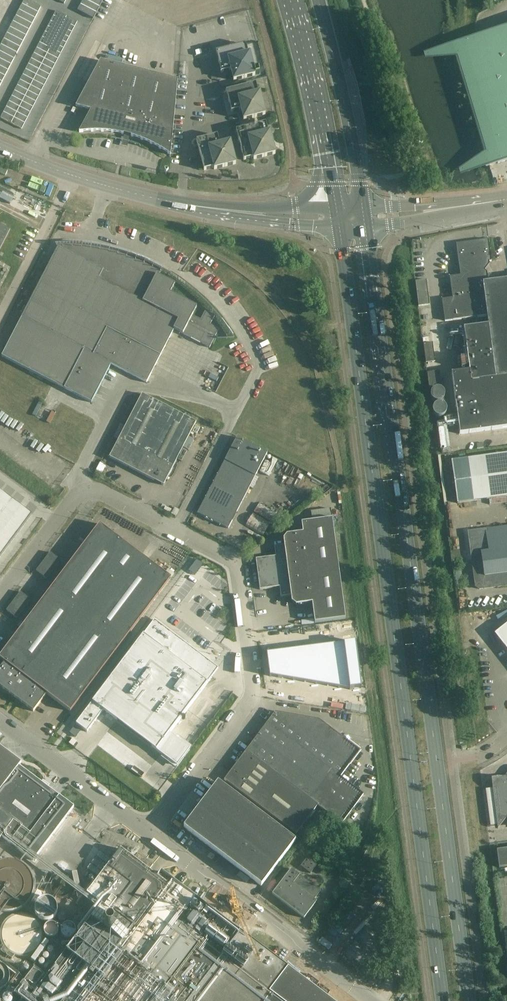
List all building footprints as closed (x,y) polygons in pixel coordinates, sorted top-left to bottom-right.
[(22,5),(38,14),(41,8),(26,0),(25,0),(22,5)] [(100,8),(85,0),(83,0),(81,5),(97,14),(100,8)] [(22,5),(19,11),(35,19),(38,14),(22,5)] [(94,19),(97,14),(81,5),(78,11),(94,19)] [(19,11),(16,17),(32,25),(35,19),(19,11)] [(56,11),(53,17),(64,22),(67,17),(56,11)] [(16,17),(13,23),(29,31),(32,25),(16,17)] [(53,17),(50,22),(61,27),(64,22),(53,17)] [(67,17),(64,22),(75,28),(77,22),(67,17)] [(170,18),(165,28),(181,37),(187,27),(170,18)] [(50,22),(48,27),(58,33),(61,27),(50,22)] [(64,22),(61,27),(72,33),(75,28),(64,22)] [(13,23),(10,28),(26,37),(29,31),(13,23)] [(48,27),(45,33),(56,38),(58,33),(48,27)] [(61,27),(58,33),(69,38),(72,33),(61,27)] [(10,28),(7,34),(23,42),(26,37),(10,28)] [(450,45),(450,46),(452,45),(488,166),(487,166),(487,167),(506,161),(506,28),(450,45)] [(45,33),(42,38),(53,43),(56,38),(45,33)] [(58,33),(56,38),(66,44),(69,38),(58,33)] [(7,34),(4,40),(20,48),(23,42),(7,34)] [(42,38),(39,43),(50,49),(53,43),(42,38)] [(56,38),(53,43),(63,49),(66,44),(56,38)] [(4,40),(1,46),(17,54),(20,48),(4,40)] [(39,43),(37,49),(47,54),(50,49),(39,43)] [(53,43),(50,49),(61,54),(63,49),(53,43)] [(248,55),(246,45),(216,53),(221,74),(231,71),(233,82),(255,76),(250,54),(248,55)] [(0,48),(0,53),(14,60),(17,54),(1,46),(0,48)] [(37,49),(34,54),(44,59),(47,54),(37,49)] [(50,49),(47,54),(58,60),(61,54),(50,49)] [(11,66),(14,60),(0,53),(0,60),(11,66)] [(34,54),(31,59),(42,65),(44,59),(34,54)] [(47,54),(44,59),(55,65),(58,60),(47,54)] [(31,59),(28,65),(39,70),(42,65),(31,59)] [(44,59),(42,65),(52,70),(55,65),(44,59)] [(8,71),(11,66),(0,60),(0,67),(8,71)] [(117,134),(123,135),(131,137),(137,139),(142,141),(148,143),(154,146),(159,149),(164,152),(171,156),(173,132),(178,81),(100,61),(76,107),(91,111),(79,133),(84,133),(90,132),(95,132),(101,132),(106,132),(112,133),(117,134)] [(28,65),(25,70),(36,75),(39,70),(28,65)] [(42,65),(39,70),(50,76),(52,70),(42,65)] [(5,77),(8,71),(0,67),(0,75),(5,77)] [(25,70),(23,75),(33,81),(36,75),(25,70)] [(39,70),(36,75),(47,81),(50,76),(39,70)] [(23,75),(20,81),(31,86),(33,81),(23,75)] [(36,75),(33,81),(44,86),(47,81),(36,75)] [(20,81),(17,86),(28,91),(31,86),(20,81)] [(33,81),(31,86),(41,92),(44,86),(33,81)] [(241,110),(244,121),(265,115),(260,94),(258,94),(256,84),(226,92),(231,113),(241,110)] [(17,86),(14,91),(25,97),(28,91),(17,86)] [(31,86),(28,91),(39,97),(41,92),(31,86)] [(14,91),(12,97),(22,102),(25,97),(14,91)] [(28,91),(25,97),(36,102),(39,97),(28,91)] [(12,97),(9,102),(20,108),(22,102),(12,97)] [(25,97),(22,102),(33,108),(36,102),(25,97)] [(9,102),(6,107),(17,113),(20,108),(9,102)] [(22,102),(20,108),(30,113),(33,108),(22,102)] [(6,107),(3,113),(14,118),(17,113),(6,107)] [(20,108),(17,113),(27,118),(30,113),(20,108)] [(3,113),(1,118),(11,124),(14,118),(3,113)] [(17,113),(14,118),(25,124),(27,118),(17,113)] [(14,118),(11,124),(22,129),(25,124),(14,118)] [(236,131),(244,161),(253,159),(254,160),(275,155),(270,133),(268,133),(266,124),(236,131)] [(196,141),(204,171),(214,169),(214,170),(236,165),(230,143),(220,146),(217,136),(196,141)] [(10,230),(0,225),(0,250),(10,230)] [(442,300),(445,322),(476,318),(477,327),(464,329),(469,372),(452,374),(460,435),(506,429),(506,281),(484,284),(482,272),(484,271),(489,265),(489,263),(491,262),(489,243),(486,243),(486,241),(458,244),(459,247),(456,247),(460,275),(463,274),(463,276),(450,277),(453,299),(442,300)] [(58,247),(1,357),(91,403),(111,365),(146,383),(174,330),(209,348),(219,330),(210,325),(215,317),(205,312),(200,321),(192,316),(197,307),(170,294),(175,285),(159,276),(162,271),(153,267),(145,263),(146,260),(145,260),(137,257),(137,256),(135,259),(127,256),(118,253),(109,251),(100,249),(91,248),(81,247),(72,246),(63,246),(57,246),(58,247)] [(416,282),(419,307),(430,306),(427,281),(416,282)] [(325,338),(326,350),(337,349),(335,336),(325,338)] [(424,345),(426,363),(435,362),(433,344),(424,345)] [(427,372),(429,388),(441,386),(439,371),(427,372)] [(142,395),(109,458),(163,486),(196,423),(142,395)] [(40,410),(44,412),(51,400),(47,397),(40,410)] [(237,438),(198,514),(228,529),(267,454),(237,438)] [(452,462),(457,504),(474,502),(506,498),(506,454),(468,459),(452,462)] [(14,539),(32,515),(31,514),(30,515),(24,510),(25,509),(22,507),(19,505),(19,506),(12,501),(13,501),(11,499),(9,498),(9,499),(2,494),(3,493),(1,492),(0,491),(0,558),(14,539)] [(289,509),(292,504),(280,495),(277,500),(289,509)] [(261,509),(278,518),(283,509),(265,500),(261,509)] [(339,513),(338,505),(320,507),(320,515),(339,513)] [(245,526),(263,537),(270,524),(253,514),(245,526)] [(284,542),(284,546),(274,547),(276,557),(256,560),(260,590),(280,588),(281,598),(291,596),(291,600),(292,600),(292,602),(296,606),(298,605),(298,606),(312,604),(315,624),(345,620),(332,519),(301,523),(303,533),(289,535),(287,536),(284,540),(284,542)] [(121,541),(99,525),(0,656),(0,659),(5,663),(0,669),(0,687),(33,712),(47,694),(70,712),(171,579),(121,541)] [(468,532),(475,588),(479,590),(506,586),(506,527),(468,532)] [(81,547),(84,544),(76,536),(73,540),(81,547)] [(174,539),(169,548),(188,557),(193,548),(174,539)] [(36,572),(47,580),(61,561),(50,553),(36,572)] [(6,611),(17,619),(31,601),(20,592),(6,611)] [(143,635),(76,724),(87,733),(104,711),(177,766),(190,749),(169,734),(218,668),(187,645),(188,643),(186,644),(154,620),(144,634),(143,634),(143,635)] [(506,651),(506,624),(494,634),(506,651)] [(356,642),(267,654),(270,677),(351,690),(362,689),(356,642)] [(275,713),(224,780),(296,835),(317,806),(342,824),(363,795),(340,778),(360,751),(319,720),(275,713)] [(3,838),(33,861),(74,807),(20,767),(19,766),(21,763),(0,747),(0,842),(3,838)] [(498,829),(501,829),(506,821),(506,777),(491,779),(492,789),(483,790),(487,827),(497,826),(498,829)] [(218,783),(184,828),(261,887),(295,841),(218,783)] [(29,1000),(331,1000),(240,932),(239,931),(238,932),(233,928),(229,925),(230,924),(229,924),(220,917),(219,917),(210,911),(208,908),(207,908),(196,900),(196,899),(184,889),(183,890),(172,881),(172,880),(171,881),(172,881),(170,883),(169,885),(168,886),(160,880),(158,878),(121,849),(115,857),(87,894),(102,904),(29,1000)] [(496,851),(499,869),(506,867),(506,849),(496,851)] [(103,871),(109,860),(100,855),(94,866),(103,871)] [(300,867),(310,874),(317,865),(307,858),(300,867)] [(1,911),(3,912),(6,912),(8,913),(10,913),(12,912),(15,912),(17,911),(19,911),(21,910),(23,909),(25,907),(27,906),(28,904),(30,902),(31,901),(32,899),(33,897),(34,894),(34,892),(35,890),(35,888),(35,885),(35,883),(34,881),(34,879),(33,877),(32,875),(31,873),(30,871),(28,869),(26,867),(25,866),(23,865),(21,863),(19,863),(17,862),(14,861),(12,861),(10,861),(8,861),(5,861),(3,861),(1,862),(0,862),(0,911),(1,911)] [(291,870),(278,887),(272,895),(304,919),(317,902),(314,900),(320,892),(291,870)] [(53,894),(54,895),(55,896),(57,897),(59,897),(59,898),(60,898),(61,898),(62,898),(64,897),(66,897),(67,896),(68,895),(70,894),(70,893),(71,892),(72,891),(72,890),(72,889),(72,888),(72,887),(72,886),(72,885),(72,884),(72,883),(71,882),(70,881),(70,880),(69,879),(68,879),(67,878),(66,877),(65,877),(63,876),(62,876),(60,876),(59,877),(58,877),(56,878),(54,879),(54,880),(53,881),(52,882),(52,883),(51,884),(51,885),(51,886),(51,887),(51,888),(51,889),(51,890),(52,891),(52,892),(53,893),(53,894)] [(206,895),(203,901),(210,905),(213,899),(206,895)] [(37,918),(38,919),(40,920),(42,921),(43,922),(45,922),(47,922),(49,922),(51,921),(52,920),(53,919),(54,919),(55,918),(56,916),(57,915),(57,913),(58,912),(58,911),(58,910),(57,908),(57,906),(56,905),(56,904),(55,903),(54,902),(53,901),(52,900),(51,900),(49,899),(48,899),(47,899),(45,899),(44,899),(43,899),(41,900),(40,901),(39,901),(38,902),(37,903),(36,904),(36,906),(35,907),(35,908),(35,910),(34,911),(35,912),(35,914),(35,915),(36,916),(37,917),(37,918)] [(20,957),(22,957),(24,957),(26,957),(27,957),(29,956),(31,955),(32,955),(34,954),(36,953),(37,951),(38,950),(39,949),(40,947),(41,945),(42,944),(43,942),(43,940),(43,938),(44,937),(44,935),(43,933),(43,931),(43,929),(42,928),(41,926),(40,924),(39,923),(38,921),(37,920),(35,919),(34,918),(32,917),(31,916),(29,916),(27,915),(25,915),(23,915),(22,915),(20,915),(18,915),(16,916),(14,916),(13,917),(11,918),(9,919),(8,920),(7,922),(6,923),(4,925),(4,926),(3,928),(2,930),(2,931),(1,933),(1,935),(1,937),(1,939),(2,941),(2,942),(3,944),(4,946),(5,947),(6,949),(7,950),(8,952),(10,953),(11,954),(13,955),(15,956),(16,956),(18,957),(20,957)] [(58,927),(56,925),(54,924),(53,924),(52,924),(50,924),(49,924),(47,925),(46,926),(45,927),(45,928),(44,930),(44,931),(44,933),(45,934),(46,935),(47,936),(48,937),(49,938),(50,938),(52,938),(53,938),(54,937),(56,937),(56,936),(57,935),(58,934),(58,932),(59,931),(58,929),(58,928),(58,927)] [(0,991),(2,991),(3,990),(4,990),(5,989),(7,988),(7,987),(8,986),(9,984),(9,983),(10,982),(10,981),(10,980),(10,979),(10,977),(10,976),(10,975),(9,974),(9,973),(8,972),(8,970),(7,969),(6,969),(5,968),(4,967),(3,966),(2,966),(1,965),(0,965),(0,992),(0,991)] [(22,983),(31,991),(44,975),(35,967),(22,983)] [(11,998),(18,1000),(26,1000),(30,991),(16,985),(11,998)]
